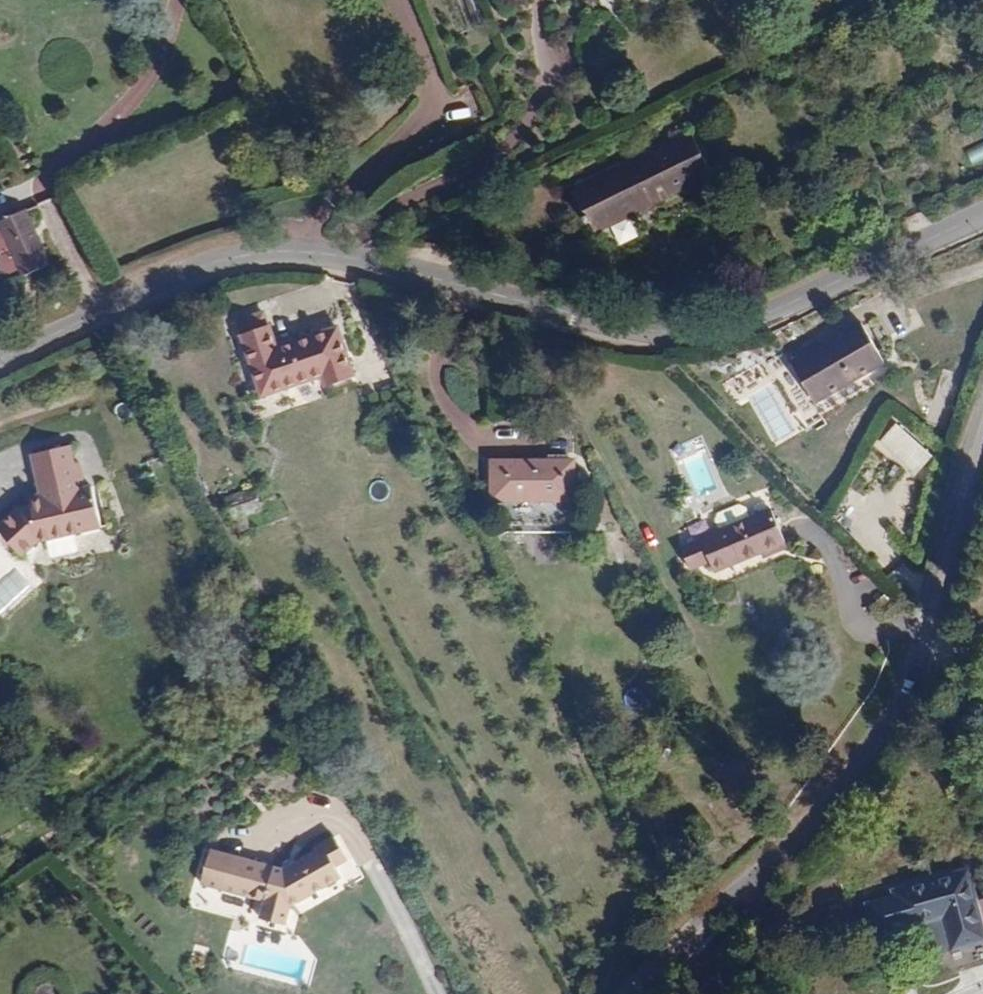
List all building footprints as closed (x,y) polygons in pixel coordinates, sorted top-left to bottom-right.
[(474,0),(469,0),(465,1),(473,26),(482,24),(474,0)] [(594,234),(712,176),(693,136),(661,152),(659,148),(576,189),(578,195),(576,196),(594,234)] [(971,163),(982,160),(982,145),(968,148),(971,163)] [(0,222),(0,224),(24,278),(49,266),(25,211),(0,222)] [(240,332),(267,324),(263,310),(236,318),(240,332)] [(813,402),(884,362),(860,321),(790,361),(813,402)] [(280,376),(283,387),(321,374),(324,385),(352,376),(336,326),(275,346),(267,324),(240,332),(257,384),(280,376)] [(260,394),(283,387),(280,376),(257,384),(260,394)] [(931,455),(895,424),(879,441),(915,473),(931,455)] [(59,447),(25,457),(33,483),(33,485),(39,484),(44,502),(25,507),(14,510),(0,524),(0,551),(6,557),(15,556),(19,559),(34,544),(72,534),(79,532),(77,524),(95,519),(91,504),(86,487),(81,488),(74,490),(66,461),(62,446),(59,447)] [(572,499),(572,461),(491,460),(490,498),(572,499)] [(33,485),(33,483),(31,484),(34,497),(23,500),(25,507),(44,502),(39,484),(33,485)] [(235,519),(245,516),(260,511),(252,488),(225,497),(233,520),(235,519)] [(726,527),(742,559),(763,550),(765,556),(786,548),(770,509),(726,527)] [(249,527),(245,516),(235,519),(238,530),(249,527)] [(77,524),(79,532),(97,527),(95,519),(77,524)] [(714,570),(742,559),(726,527),(700,538),(714,570)] [(674,612),(651,622),(653,627),(676,617),(674,612)] [(313,856),(306,860),(328,893),(336,888),(337,882),(340,881),(331,865),(343,858),(332,840),(311,852),(313,856)] [(208,853),(203,872),(199,887),(221,894),(223,888),(264,899),(258,922),(283,929),(288,911),(323,890),(328,893),(306,860),(292,868),(295,872),(289,875),(208,853)] [(974,899),(966,869),(893,889),(894,895),(866,903),(875,934),(942,916),(951,949),(982,940),(982,930),(980,918),(982,917),(982,897),(974,899)] [(35,988),(37,993),(55,993),(50,982),(35,988)]
